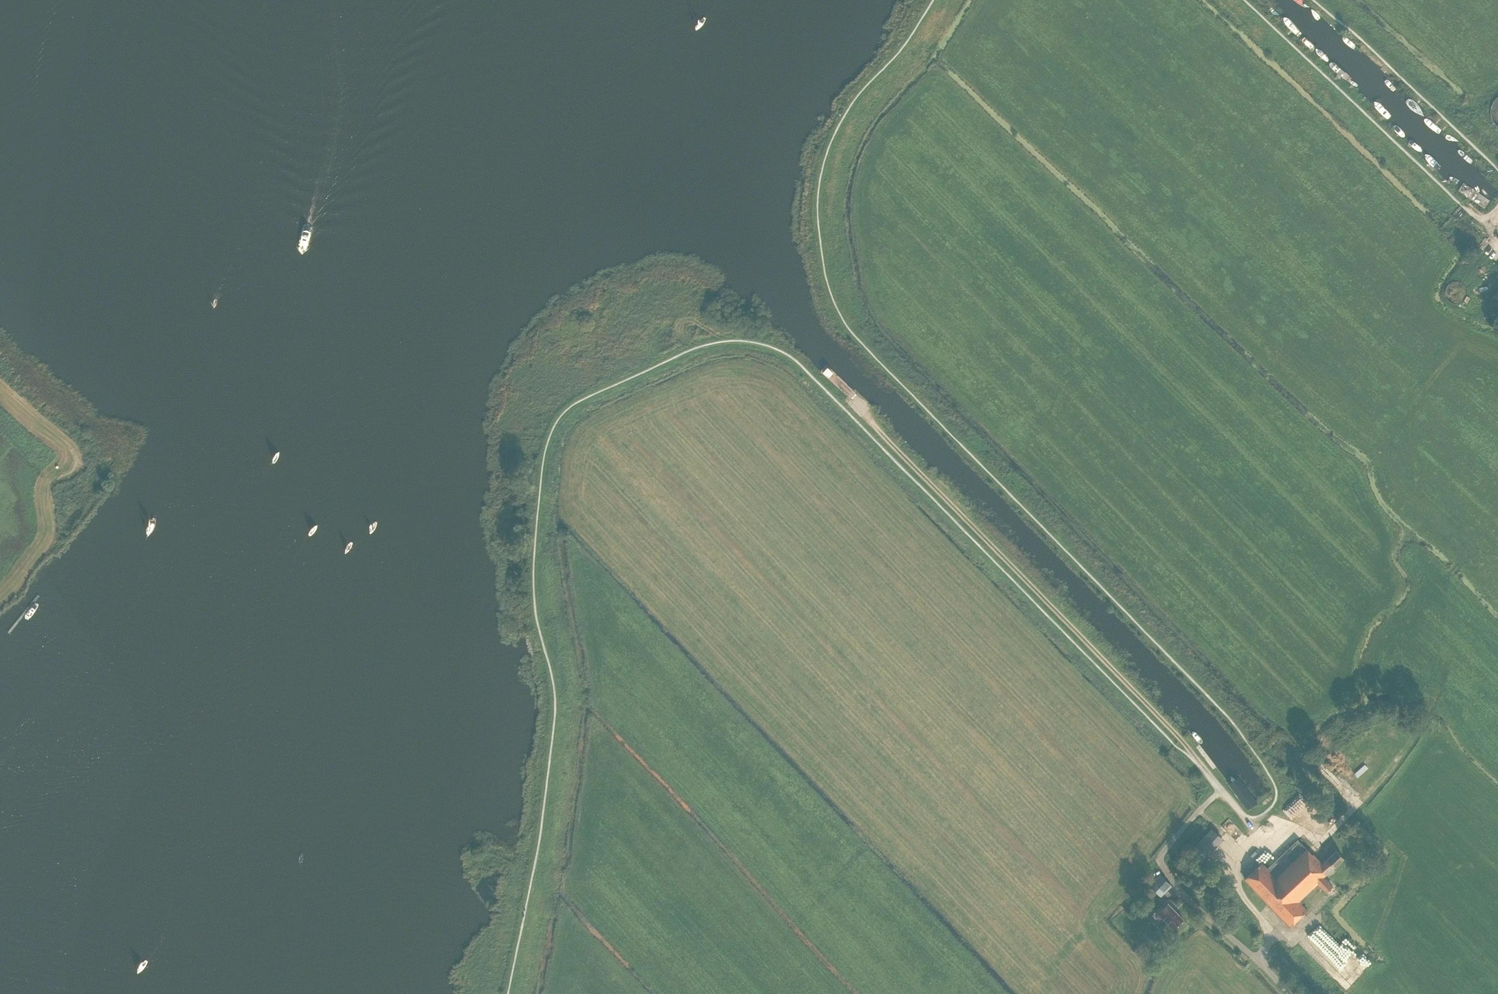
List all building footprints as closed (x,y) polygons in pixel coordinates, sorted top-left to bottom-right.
[(1496,98),(1494,100),(1492,103),(1491,106),(1490,109),(1490,112),(1490,114),(1491,117),(1492,120),(1493,123),(1495,124),(1497,127),(1497,96),(1496,98)] [(1191,849),(1202,859),(1222,838),(1211,828),(1191,849)] [(1324,876),(1344,858),(1337,850),(1322,863),(1314,854),(1313,855),(1298,839),(1267,868),(1262,863),(1245,878),(1290,926),(1307,910),(1301,904),(1320,885),(1327,892),(1333,886),(1324,876)] [(1171,885),(1162,876),(1160,874),(1150,885),(1161,896),(1171,885)] [(1168,923),(1173,928),(1183,919),(1167,903),(1158,913),(1162,917),(1158,922),(1164,928),(1168,923)]
